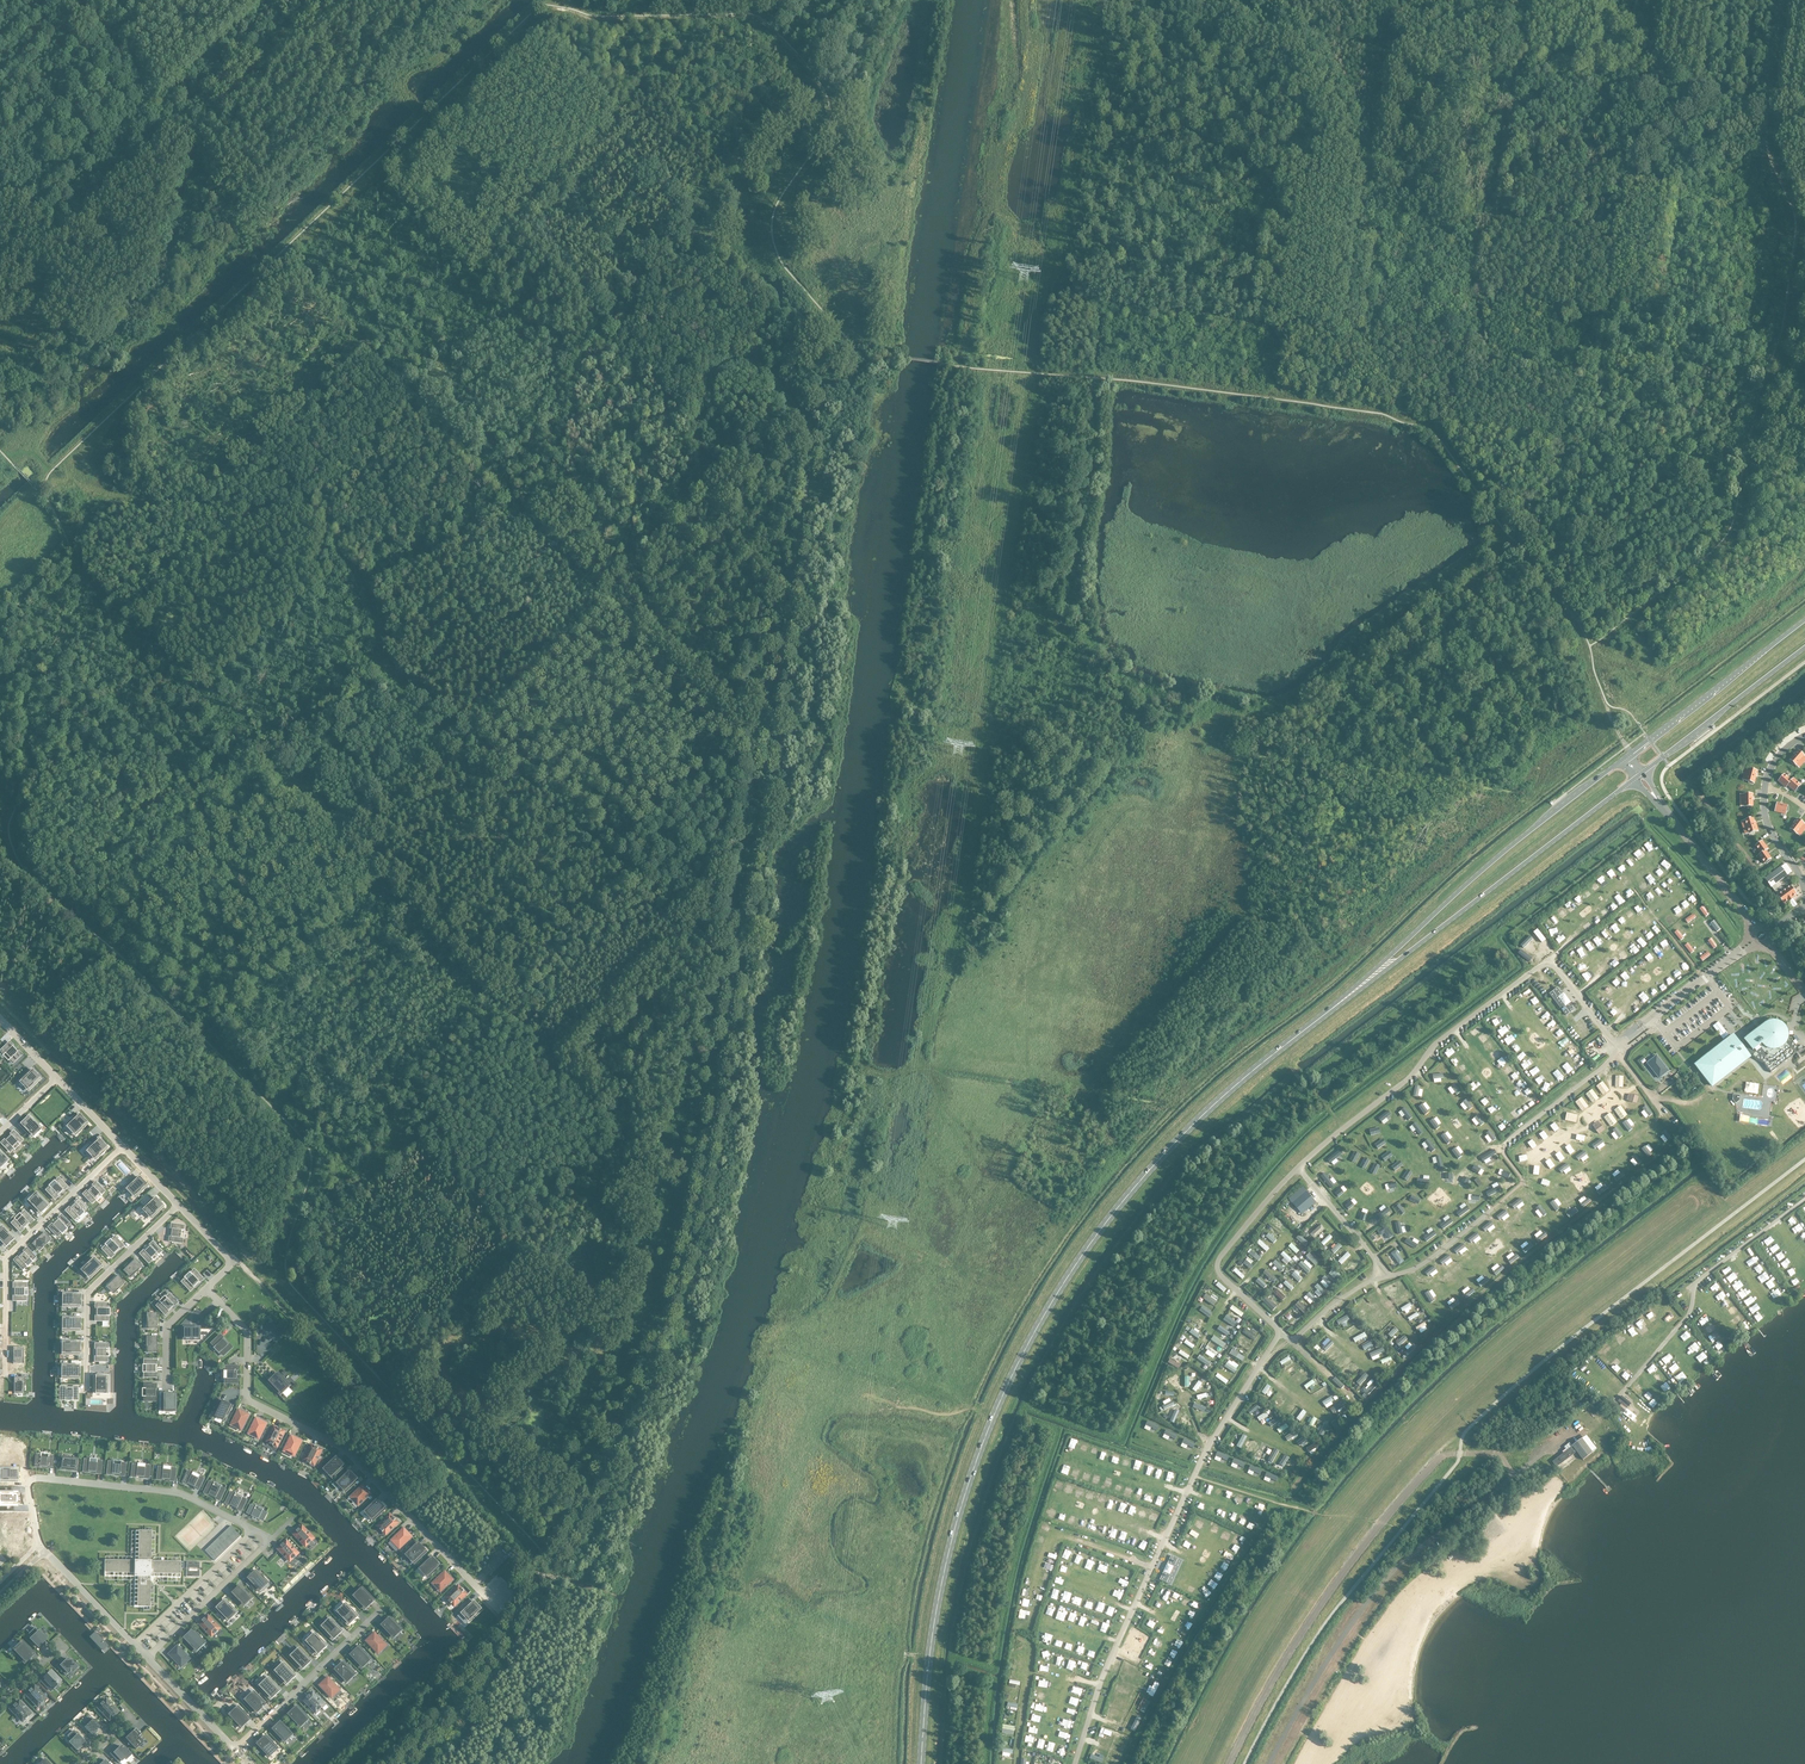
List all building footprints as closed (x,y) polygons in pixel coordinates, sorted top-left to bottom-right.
[(1798,750),(1789,760),(1790,761),(1793,764),(1793,763),(1796,766),(1801,761),(1803,763),(1804,761),(1804,757),(1804,756),(1798,750)] [(1745,768),(1744,773),(1747,774),(1745,781),(1749,782),(1748,783),(1753,784),(1753,783),(1754,783),(1757,771),(1749,769),(1748,769),(1745,768)] [(1788,785),(1787,785),(1791,781),(1784,774),(1783,776),(1782,775),(1779,778),(1780,779),(1778,781),(1786,788),(1788,785)] [(1791,781),(1787,785),(1788,785),(1795,792),(1796,790),(1797,791),(1800,787),(1799,787),(1801,785),(1793,778),(1791,781)] [(1744,800),(1744,807),(1747,807),(1747,808),(1752,808),(1752,807),(1753,807),(1753,794),(1744,794),(1744,795),(1740,795),(1740,800),(1744,800)] [(1785,814),(1786,811),(1787,811),(1788,807),(1787,807),(1788,806),(1777,803),(1774,811),(1785,814)] [(1755,824),(1753,818),(1744,820),(1744,821),(1741,822),(1743,830),(1747,829),(1748,834),(1758,831),(1756,824),(1755,824)] [(1804,831),(1804,829),(1804,825),(1804,824),(1797,819),(1790,829),(1791,830),(1790,830),(1793,833),(1794,832),(1797,834),(1801,829),(1804,831)] [(1755,846),(1760,854),(1765,851),(1768,849),(1762,841),(1760,842),(1760,841),(1756,844),(1757,845),(1755,846)] [(1765,851),(1760,854),(1758,856),(1764,864),(1766,862),(1766,863),(1770,861),(1769,860),(1771,859),(1765,851)] [(1781,867),(1765,879),(1771,887),(1787,876),(1781,867)] [(1790,886),(1777,895),(1784,905),(1788,901),(1789,902),(1793,899),(1792,898),(1797,895),(1790,886)] [(1699,910),(1705,917),(1709,915),(1703,907),(1699,910)] [(1696,918),(1693,914),(1684,920),(1687,924),(1696,918)] [(1684,939),(1677,930),(1674,932),(1681,942),(1684,939)] [(1524,950),(1521,952),(1533,968),(1548,957),(1532,936),(1520,945),(1524,950)] [(1707,941),(1713,950),(1717,947),(1711,939),(1707,941)] [(1694,953),(1688,944),(1684,946),(1691,956),(1694,953)] [(1708,952),(1699,958),(1702,962),(1711,956),(1708,952)] [(1557,988),(1550,994),(1566,1015),(1574,1010),(1557,988)] [(1740,1044),(1733,1035),(1695,1065),(1712,1086),(1751,1055),(1753,1057),(1754,1058),(1756,1060),(1760,1061),(1762,1063),(1763,1064),(1765,1066),(1770,1073),(1799,1050),(1794,1043),(1793,1041),(1792,1039),(1792,1037),(1792,1039),(1786,1038),(1787,1037),(1787,1035),(1786,1031),(1784,1027),(1781,1024),(1777,1022),(1773,1022),(1769,1023),(1765,1025),(1740,1044)] [(13,1063),(21,1055),(18,1052),(17,1052),(12,1047),(12,1046),(9,1043),(1,1051),(4,1054),(5,1053),(11,1059),(10,1060),(13,1063)] [(1651,1066),(1650,1067),(1659,1078),(1668,1071),(1658,1058),(1657,1056),(1656,1056),(1654,1057),(1654,1058),(1650,1061),(1651,1062),(1651,1066)] [(32,1070),(20,1081),(28,1090),(40,1079),(32,1070)] [(1784,1086),(1789,1083),(1784,1074),(1779,1077),(1784,1086)] [(1454,1084),(1450,1087),(1456,1096),(1460,1093),(1454,1084)] [(1599,1088),(1605,1097),(1610,1094),(1604,1085),(1599,1088)] [(1589,1096),(1594,1105),(1600,1101),(1594,1093),(1589,1096)] [(1467,1099),(1462,1102),(1468,1112),(1473,1109),(1467,1099)] [(1585,1113),(1590,1108),(1584,1100),(1579,1105),(1585,1113)] [(1419,1107),(1425,1116),(1428,1114),(1422,1105),(1419,1107)] [(1646,1106),(1642,1108),(1649,1118),(1653,1115),(1646,1106)] [(1622,1109),(1617,1113),(1623,1121),(1629,1117),(1622,1109)] [(1401,1112),(1398,1116),(1407,1122),(1410,1118),(1401,1112)] [(78,1115),(67,1126),(75,1135),(87,1123),(78,1115)] [(1389,1115),(1381,1122),(1386,1127),(1394,1120),(1389,1115)] [(1478,1116),(1474,1118),(1479,1127),(1483,1124),(1478,1116)] [(29,1117),(20,1125),(32,1137),(40,1129),(29,1117)] [(1613,1129),(1619,1125),(1612,1117),(1607,1121),(1613,1129)] [(1430,1121),(1436,1131),(1439,1128),(1433,1119),(1430,1121)] [(1626,1121),(1623,1123),(1629,1132),(1632,1130),(1626,1121)] [(1549,1127),(1554,1133),(1559,1129),(1554,1123),(1549,1127)] [(1602,1124),(1597,1128),(1603,1137),(1608,1133),(1602,1124)] [(1419,1137),(1424,1134),(1418,1126),(1414,1129),(1419,1137)] [(1616,1128),(1612,1131),(1618,1139),(1622,1137),(1616,1128)] [(1664,1130),(1660,1133),(1667,1142),(1671,1139),(1664,1130)] [(1489,1131),(1485,1133),(1491,1143),(1495,1140),(1489,1131)] [(5,1140),(2,1143),(10,1152),(13,1149),(13,1148),(18,1143),(19,1143),(22,1140),(14,1132),(11,1135),(12,1136),(6,1141),(5,1140)] [(1538,1135),(1543,1141),(1548,1138),(1543,1132),(1538,1135)] [(1441,1136),(1447,1145),(1451,1143),(1445,1133),(1441,1136)] [(1629,1142),(1635,1137),(1631,1133),(1625,1138),(1629,1142)] [(99,1139),(87,1150),(95,1159),(107,1148),(99,1139)] [(1591,1146),(1594,1149),(1603,1143),(1601,1139),(1591,1146)] [(1527,1143),(1531,1149),(1536,1146),(1532,1140),(1527,1143)] [(1379,1151),(1387,1146),(1385,1143),(1377,1148),(1379,1151)] [(1569,1155),(1574,1152),(1569,1145),(1565,1148),(1569,1155)] [(1641,1150),(1647,1158),(1651,1155),(1645,1147),(1641,1150)] [(1452,1151),(1458,1160),(1462,1157),(1456,1148),(1452,1151)] [(1575,1157),(1578,1161),(1587,1155),(1584,1151),(1575,1157)] [(1381,1157),(1385,1163),(1393,1158),(1389,1152),(1381,1157)] [(1559,1162),(1564,1159),(1560,1152),(1555,1156),(1559,1162)] [(1631,1157),(1638,1166),(1641,1163),(1635,1154),(1631,1157)] [(1338,1156),(1330,1163),(1335,1168),(1343,1161),(1338,1156)] [(1549,1170),(1554,1166),(1550,1159),(1545,1163),(1549,1170)] [(1397,1174),(1404,1168),(1400,1164),(1393,1170),(1397,1174)] [(1558,1170),(1561,1174),(1570,1168),(1567,1164),(1558,1170)] [(1480,1178),(1482,1172),(1475,1169),(1472,1175),(1480,1178)] [(1613,1178),(1616,1182),(1625,1176),(1622,1172),(1613,1178)] [(1330,1175),(1326,1179),(1333,1186),(1337,1182),(1333,1177),(1332,1178),(1330,1175)] [(138,1177),(126,1188),(134,1197),(146,1186),(138,1177)] [(50,1187),(47,1190),(55,1199),(58,1196),(58,1195),(63,1190),(63,1191),(67,1187),(59,1179),(55,1182),(56,1183),(51,1188),(50,1187)] [(1540,1185),(1548,1188),(1550,1182),(1542,1179),(1540,1185)] [(87,1191),(83,1194),(92,1203),(95,1200),(94,1199),(99,1194),(100,1195),(104,1191),(96,1183),(92,1186),(93,1187),(87,1192),(87,1191)] [(1596,1191),(1599,1195),(1607,1190),(1605,1185),(1596,1191)] [(1303,1216),(1318,1204),(1308,1192),(1293,1204),(1303,1216)] [(1337,1197),(1341,1202),(1347,1196),(1342,1192),(1337,1197)] [(37,1194),(28,1202),(39,1214),(48,1205),(37,1194)] [(155,1198),(143,1209),(151,1218),(163,1206),(155,1198)] [(1588,1198),(1580,1204),(1583,1208),(1591,1202),(1588,1198)] [(70,1208),(66,1211),(74,1219),(78,1216),(77,1215),(82,1210),(83,1211),(86,1208),(78,1199),(75,1203),(70,1208)] [(1521,1199),(1512,1206),(1514,1209),(1524,1203),(1521,1199)] [(1553,1200),(1549,1203),(1556,1213),(1560,1210),(1553,1200)] [(1351,1213),(1357,1209),(1353,1204),(1347,1209),(1351,1213)] [(1540,1205),(1536,1208),(1543,1217),(1547,1215),(1540,1205)] [(1401,1208),(1397,1211),(1403,1219),(1407,1216),(1401,1208)] [(1575,1208),(1565,1215),(1568,1218),(1578,1211),(1575,1208)] [(1465,1210),(1457,1217),(1461,1222),(1469,1214),(1465,1210)] [(1506,1211),(1497,1217),(1499,1221),(1509,1214),(1506,1211)] [(1386,1212),(1378,1218),(1381,1223),(1390,1216),(1386,1212)] [(17,1222),(14,1225),(20,1232),(23,1229),(22,1228),(29,1222),(30,1223),(32,1220),(26,1214),(24,1216),(17,1223),(17,1222)] [(52,1224),(49,1227),(57,1236),(60,1233),(60,1232),(65,1227),(66,1228),(69,1224),(61,1216),(58,1219),(58,1220),(53,1225),(52,1224)] [(1361,1223),(1367,1225),(1369,1218),(1363,1216),(1361,1223)] [(1493,1218),(1490,1220),(1496,1229),(1499,1227),(1493,1218)] [(1522,1221),(1517,1224),(1521,1230),(1525,1227),(1522,1221)] [(1441,1230),(1445,1234),(1452,1227),(1448,1222),(1441,1230)] [(1491,1222),(1482,1228),(1485,1232),(1493,1226),(1491,1222)] [(1321,1224),(1310,1234),(1314,1239),(1325,1229),(1321,1224)] [(170,1236),(170,1241),(181,1243),(182,1238),(181,1238),(182,1231),(183,1231),(183,1226),(172,1225),(171,1229),(172,1229),(171,1237),(170,1236)] [(1395,1236),(1387,1225),(1378,1231),(1382,1236),(1386,1234),(1390,1240),(1395,1236)] [(0,1229),(0,1242),(5,1247),(13,1238),(2,1227),(0,1229)] [(1508,1229),(1505,1231),(1512,1241),(1515,1239),(1508,1229)] [(44,1232),(32,1244),(33,1243),(39,1249),(50,1239),(51,1240),(44,1232)] [(1545,1232),(1536,1239),(1538,1243),(1548,1236),(1545,1232)] [(1265,1236),(1274,1244),(1276,1241),(1268,1233),(1265,1236)] [(1477,1233),(1468,1240),(1471,1244),(1480,1237),(1477,1233)] [(1320,1243),(1323,1247),(1332,1238),(1329,1235),(1320,1243)] [(1295,1239),(1303,1246),(1306,1243),(1298,1236),(1295,1239)] [(106,1246),(103,1249),(111,1258),(114,1254),(119,1249),(123,1246),(115,1237),(111,1241),(112,1242),(107,1247),(106,1246)] [(1498,1237),(1495,1239),(1500,1248),(1504,1246),(1498,1237)] [(1472,1246),(1475,1249),(1483,1242),(1480,1239),(1472,1246)] [(1257,1243),(1266,1252),(1269,1249),(1260,1241),(1257,1243)] [(1405,1246),(1412,1252),(1416,1248),(1409,1242),(1405,1246)] [(144,1251),(140,1254),(148,1262),(152,1259),(151,1258),(156,1253),(157,1254),(161,1251),(153,1243),(149,1246),(150,1246),(144,1251)] [(1288,1247),(1296,1254),(1299,1250),(1291,1243),(1288,1247)] [(1531,1243),(1522,1250),(1525,1254),(1534,1247),(1531,1243)] [(1330,1251),(1333,1254),(1341,1247),(1338,1244),(1330,1251)] [(1463,1244),(1453,1250),(1456,1255),(1466,1248),(1463,1244)] [(1479,1252),(1482,1256),(1490,1250),(1488,1246),(1479,1252)] [(18,1257),(14,1260),(23,1269),(26,1266),(25,1265),(30,1260),(31,1261),(35,1257),(27,1249),(23,1252),(24,1253),(18,1258),(18,1257)] [(1396,1250),(1391,1253),(1399,1265),(1404,1261),(1399,1254),(1396,1250)] [(1249,1254),(1258,1262),(1261,1259),(1252,1251),(1249,1254)] [(1280,1255),(1288,1263),(1292,1259),(1283,1251),(1280,1255)] [(1338,1262),(1341,1265),(1350,1256),(1348,1253),(1338,1262)] [(1315,1266),(1318,1263),(1310,1254),(1307,1257),(1315,1266)] [(1517,1254),(1508,1261),(1510,1264),(1519,1258),(1517,1254)] [(1448,1255),(1439,1262),(1442,1266),(1451,1260),(1448,1255)] [(1496,1255),(1488,1262),(1491,1265),(1499,1259),(1496,1255)] [(93,1258),(81,1269),(89,1278),(101,1266),(93,1258)] [(135,1259),(123,1270),(124,1271),(125,1270),(130,1276),(141,1266),(142,1267),(135,1259)] [(1243,1263),(1251,1270),(1253,1267),(1246,1260),(1243,1263)] [(1271,1264),(1281,1272),(1285,1268),(1275,1260),(1271,1264)] [(1306,1275),(1311,1271),(1303,1262),(1299,1266),(1306,1275)] [(1348,1273),(1351,1276),(1360,1269),(1358,1265),(1348,1273)] [(1476,1265),(1468,1271),(1470,1274),(1479,1268),(1476,1265)] [(1434,1266),(1425,1273),(1428,1277),(1437,1270),(1434,1266)] [(1502,1266),(1493,1272),(1496,1276),(1504,1270),(1502,1266)] [(1233,1272),(1241,1279),(1244,1276),(1236,1269),(1233,1272)] [(1263,1273),(1272,1282),(1276,1277),(1267,1269),(1263,1273)] [(185,1279),(182,1282),(190,1291),(194,1287),(193,1287),(198,1282),(199,1282),(202,1279),(194,1270),(191,1274),(192,1275),(186,1280),(185,1279)] [(1494,1282),(1498,1279),(1491,1271),(1488,1274),(1494,1282)] [(1299,1282),(1302,1279),(1296,1272),(1292,1275),(1299,1282)] [(118,1275),(106,1287),(107,1286),(113,1292),(124,1283),(125,1284),(125,1283),(118,1275)] [(1321,1279),(1329,1287),(1333,1284),(1325,1275),(1321,1279)] [(1445,1279),(1452,1287),(1457,1283),(1449,1275),(1445,1279)] [(1487,1277),(1478,1284),(1480,1287),(1490,1281),(1487,1277)] [(1256,1282),(1264,1289),(1267,1285),(1259,1279),(1256,1282)] [(1421,1279),(1418,1281),(1424,1288),(1427,1286),(1421,1279)] [(1291,1291),(1293,1288),(1287,1281),(1284,1284),(1291,1291)] [(14,1296),(14,1300),(25,1301),(26,1296),(24,1296),(24,1288),(26,1288),(26,1284),(14,1284),(14,1288),(15,1288),(14,1296)] [(1314,1287),(1321,1295),(1325,1292),(1317,1284),(1314,1287)] [(1389,1296),(1400,1290),(1398,1286),(1387,1292),(1389,1296)] [(1282,1301),(1285,1298),(1277,1289),(1274,1292),(1282,1301)] [(1472,1289),(1463,1295),(1466,1299),(1475,1292),(1472,1289)] [(1306,1295),(1313,1303),(1317,1300),(1309,1292),(1306,1295)] [(1425,1294),(1431,1304),(1435,1302),(1429,1292),(1425,1294)] [(1203,1298),(1213,1305),(1217,1301),(1207,1293),(1203,1298)] [(64,1294),(64,1306),(80,1307),(80,1295),(64,1294)] [(160,1303),(157,1306),(165,1314),(169,1311),(168,1311),(173,1306),(174,1306),(177,1303),(169,1294),(166,1298),(167,1299),(161,1304),(160,1303)] [(1405,1295),(1394,1302),(1396,1306),(1407,1299),(1405,1295)] [(1272,1311),(1275,1308),(1267,1299),(1264,1302),(1272,1311)] [(1457,1300),(1449,1307),(1451,1310),(1460,1304),(1457,1300)] [(1296,1306),(1305,1316),(1309,1313),(1299,1303),(1296,1306)] [(96,1316),(96,1321),(108,1321),(108,1316),(106,1316),(106,1309),(108,1309),(108,1304),(96,1304),(96,1308),(97,1308),(97,1316),(96,1316)] [(1199,1310),(1209,1316),(1211,1312),(1201,1305),(1199,1310)] [(1231,1309),(1242,1317),(1245,1313),(1233,1306),(1231,1309)] [(1370,1307),(1361,1315),(1364,1318),(1373,1310),(1370,1307)] [(148,1313),(148,1328),(157,1328),(157,1313),(148,1313)] [(1417,1313),(1409,1319),(1411,1322),(1419,1317),(1417,1313)] [(1224,1320),(1233,1326),(1235,1322),(1227,1316),(1224,1320)] [(1347,1316),(1336,1321),(1338,1326),(1349,1320),(1347,1316)] [(63,1318),(63,1330),(80,1330),(80,1318),(63,1318)] [(1205,1331),(1207,1328),(1195,1321),(1193,1324),(1205,1331)] [(1425,1323),(1416,1328),(1417,1331),(1427,1326),(1425,1323)] [(183,1340),(199,1339),(199,1327),(183,1328),(183,1340)] [(1189,1331),(1197,1337),(1200,1333),(1192,1327),(1189,1331)] [(1245,1327),(1243,1331),(1255,1340),(1257,1336),(1245,1327)] [(1349,1337),(1357,1331),(1355,1328),(1346,1334),(1349,1337)] [(1396,1328),(1388,1335),(1391,1338),(1399,1331),(1396,1328)] [(1230,1339),(1232,1335),(1221,1330),(1220,1333),(1230,1339)] [(1365,1333),(1353,1340),(1355,1343),(1367,1337),(1365,1333)] [(220,1335),(211,1343),(215,1347),(215,1346),(221,1351),(220,1352),(223,1355),(231,1347),(228,1344),(228,1345),(222,1339),(223,1339),(220,1335)] [(1211,1340),(1222,1347),(1225,1343),(1213,1335),(1211,1340)] [(1405,1336),(1396,1344),(1399,1347),(1407,1340),(1405,1336)] [(148,1337),(148,1351),(156,1351),(157,1337),(148,1337)] [(1183,1342),(1192,1348),(1194,1345),(1185,1339),(1183,1342)] [(1321,1349),(1324,1353),(1334,1344),(1330,1340),(1321,1349)] [(63,1342),(63,1354),(79,1354),(79,1342),(63,1342)] [(1371,1342),(1362,1347),(1364,1351),(1373,1346),(1371,1342)] [(95,1356),(95,1361),(107,1361),(107,1357),(106,1357),(106,1349),(107,1349),(107,1344),(96,1344),(96,1349),(96,1356),(95,1356)] [(1204,1349),(1215,1356),(1217,1353),(1206,1345),(1204,1349)] [(1250,1354),(1252,1351),(1245,1346),(1242,1349),(1250,1354)] [(1414,1346),(1405,1353),(1408,1356),(1417,1349),(1414,1346)] [(15,1347),(14,1364),(15,1364),(15,1363),(24,1363),(24,1348),(25,1348),(15,1347)] [(1383,1348),(1370,1354),(1372,1359),(1386,1352),(1383,1348)] [(1178,1352),(1188,1358),(1190,1356),(1180,1349),(1178,1352)] [(1233,1349),(1230,1353),(1240,1361),(1243,1357),(1233,1349)] [(1196,1359),(1208,1367),(1211,1363),(1199,1355),(1196,1359)] [(1289,1356),(1280,1361),(1282,1365),(1291,1359),(1289,1356)] [(1168,1361),(1178,1368),(1181,1364),(1171,1357),(1168,1361)] [(1390,1357),(1381,1361),(1382,1365),(1392,1360),(1390,1357)] [(144,1372),(144,1377),(156,1377),(156,1372),(155,1372),(156,1365),(156,1360),(145,1360),(145,1365),(146,1365),(146,1372),(144,1372)] [(1224,1365),(1234,1372),(1237,1368),(1227,1361),(1224,1365)] [(63,1366),(63,1378),(79,1378),(79,1366),(63,1366)] [(237,1366),(226,1366),(226,1371),(227,1371),(227,1378),(226,1378),(226,1383),(237,1383),(237,1379),(236,1378),(236,1371),(237,1371),(237,1366)] [(1291,1376),(1301,1373),(1299,1368),(1289,1371),(1291,1376)] [(1215,1376),(1226,1384),(1228,1380),(1218,1372),(1215,1376)] [(1355,1383),(1359,1386),(1367,1376),(1363,1373),(1355,1383)] [(289,1385),(278,1374),(269,1382),(280,1394),(289,1385)] [(1300,1386),(1310,1381),(1308,1375),(1297,1380),(1300,1386)] [(95,1392),(106,1393),(107,1393),(107,1376),(106,1376),(95,1376),(95,1392)] [(15,1394),(15,1393),(23,1393),(23,1378),(25,1378),(14,1377),(14,1394),(15,1394)] [(1170,1381),(1177,1389),(1180,1386),(1174,1378),(1170,1381)] [(1313,1380),(1304,1385),(1307,1389),(1315,1383),(1313,1380)] [(1199,1381),(1192,1389),(1195,1391),(1202,1383),(1199,1381)] [(1365,1392),(1369,1396),(1378,1387),(1373,1383),(1365,1392)] [(146,1396),(144,1396),(144,1401),(156,1401),(156,1397),(155,1397),(155,1389),(156,1389),(156,1384),(144,1384),(144,1389),(146,1389),(146,1396)] [(1271,1386),(1267,1384),(1261,1392),(1265,1395),(1271,1386)] [(60,1387),(60,1399),(65,1399),(65,1398),(72,1398),(72,1399),(77,1399),(77,1387),(72,1387),(72,1388),(65,1388),(65,1387),(60,1387)] [(1325,1391),(1315,1396),(1317,1400),(1327,1395),(1325,1391)] [(163,1394),(163,1410),(175,1410),(175,1394),(163,1394)] [(1332,1395),(1322,1402),(1325,1405),(1334,1399),(1332,1395)] [(1627,1409),(1631,1404),(1622,1396),(1618,1401),(1627,1409)] [(1282,1413),(1289,1402),(1285,1399),(1279,1411),(1282,1413)] [(1161,1405),(1164,1409),(1174,1404),(1171,1400),(1161,1405)] [(221,1401),(214,1415),(225,1420),(232,1406),(221,1401)] [(1343,1402),(1331,1409),(1333,1413),(1345,1406),(1343,1402)] [(1207,1408),(1195,1403),(1193,1407),(1205,1412),(1207,1408)] [(1248,1409),(1251,1414),(1260,1408),(1256,1403),(1248,1409)] [(249,1415),(238,1409),(236,1414),(237,1415),(236,1418),(235,1417),(232,1423),(242,1428),(249,1415)] [(1175,1409),(1170,1421),(1173,1423),(1179,1411),(1175,1409)] [(1296,1418),(1299,1421),(1306,1412),(1302,1409),(1296,1418)] [(1268,1411),(1257,1417),(1259,1421),(1270,1414),(1268,1411)] [(1179,1423),(1183,1414),(1178,1412),(1174,1422),(1179,1423)] [(1278,1417),(1269,1423),(1272,1427),(1281,1421),(1278,1417)] [(252,1426),(249,1432),(260,1437),(267,1423),(256,1418),(254,1423),(255,1424),(253,1427),(252,1426)] [(1157,1430),(1159,1426),(1146,1420),(1144,1424),(1157,1430)] [(1287,1423),(1277,1429),(1280,1432),(1289,1426),(1287,1423)] [(1325,1423),(1318,1432),(1321,1435),(1328,1426),(1325,1423)] [(270,1444),(273,1446),(273,1445),(277,1447),(284,1432),(281,1430),(281,1429),(278,1428),(277,1429),(274,1427),(266,1441),(270,1443),(270,1444)] [(1138,1436),(1143,1439),(1148,1431),(1143,1428),(1138,1436)] [(1177,1435),(1165,1429),(1163,1433),(1175,1439),(1177,1435)] [(1298,1429),(1286,1437),(1288,1440),(1300,1433),(1298,1429)] [(1149,1440),(1153,1443),(1159,1435),(1155,1432),(1149,1440)] [(1243,1434),(1236,1446),(1240,1448),(1247,1436),(1243,1434)] [(291,1436),(289,1440),(290,1441),(289,1444),(287,1443),(284,1449),(295,1455),(302,1441),(291,1436)] [(1164,1447),(1170,1438),(1166,1436),(1160,1444),(1164,1447)] [(1308,1436),(1298,1443),(1300,1446),(1310,1439),(1308,1436)] [(1196,1443),(1184,1438),(1182,1443),(1193,1448),(1196,1443)] [(1572,1446),(1573,1447),(1576,1452),(1583,1461),(1593,1453),(1582,1439),(1572,1446)] [(1176,1440),(1171,1449),(1175,1451),(1180,1442),(1176,1440)] [(1257,1442),(1253,1440),(1247,1451),(1251,1453),(1257,1442)] [(1318,1442),(1307,1448),(1309,1452),(1320,1446),(1318,1442)] [(1268,1446),(1263,1444),(1256,1456),(1261,1459),(1268,1446)] [(318,1449),(318,1448),(315,1446),(314,1447),(311,1445),(304,1460),(307,1462),(307,1463),(310,1464),(311,1463),(314,1465),(321,1451),(318,1449)] [(1612,1445),(1607,1448),(1612,1456),(1617,1453),(1612,1445)] [(1576,1452),(1573,1447),(1553,1462),(1556,1467),(1576,1452)] [(1275,1448),(1267,1461),(1272,1463),(1279,1450),(1275,1448)] [(1229,1456),(1217,1451),(1214,1456),(1227,1461),(1229,1456)] [(36,1455),(35,1466),(40,1467),(40,1466),(47,1467),(47,1468),(52,1468),(53,1457),(48,1456),(48,1457),(41,1457),(41,1455),(36,1455)] [(61,1457),(60,1469),(76,1471),(77,1459),(61,1457)] [(335,1457),(324,1468),(332,1477),(344,1465),(335,1457)] [(1245,1462),(1233,1458),(1232,1462),(1243,1466),(1245,1462)] [(1280,1469),(1284,1472),(1290,1462),(1287,1459),(1280,1469)] [(96,1473),(100,1473),(101,1462),(97,1461),(97,1463),(89,1462),(89,1460),(85,1460),(84,1472),(88,1472),(88,1471),(96,1472),(96,1473)] [(113,1463),(109,1462),(107,1474),(112,1474),(119,1474),(119,1475),(124,1476),(125,1464),(121,1464),(120,1465),(113,1464),(113,1463)] [(136,1466),(137,1465),(132,1464),(131,1476),(135,1476),(135,1475),(144,1476),(143,1477),(148,1478),(149,1466),(145,1465),(144,1467),(136,1466)] [(1262,1470),(1249,1465),(1248,1469),(1260,1474),(1262,1470)] [(169,1479),(169,1480),(174,1481),(175,1469),(173,1469),(170,1469),(170,1470),(163,1469),(163,1468),(158,1467),(157,1479),(162,1479),(169,1479)] [(17,1481),(17,1470),(1,1469),(1,1481),(17,1481)] [(349,1471),(337,1482),(346,1491),(357,1480),(349,1471)] [(1279,1476),(1266,1471),(1264,1476),(1277,1481),(1279,1476)] [(187,1484),(187,1483),(194,1486),(194,1487),(198,1489),(203,1479),(199,1477),(199,1478),(192,1475),(192,1474),(188,1472),(183,1482),(187,1484)] [(214,1484),(210,1482),(204,1493),(208,1495),(209,1494),(216,1497),(215,1498),(219,1500),(225,1489),(220,1487),(220,1489),(213,1485),(214,1484)] [(362,1485),(359,1489),(360,1490),(357,1492),(356,1491),(351,1496),(360,1504),(371,1494),(362,1485)] [(235,1494),(231,1492),(231,1493),(226,1503),(230,1505),(230,1504),(238,1507),(237,1508),(241,1510),(246,1500),(242,1498),(242,1499),(235,1495),(235,1494)] [(17,1505),(17,1493),(1,1493),(1,1505),(17,1505)] [(77,1499),(76,1508),(80,1508),(80,1510),(93,1512),(94,1510),(103,1511),(104,1500),(82,1497),(81,1500),(77,1499)] [(376,1500),(365,1511),(373,1519),(385,1508),(376,1500)] [(123,1504),(122,1513),(126,1513),(126,1515),(139,1517),(139,1514),(149,1515),(150,1505),(127,1502),(127,1505),(123,1504)] [(255,1509),(255,1508),(251,1506),(248,1513),(252,1515),(251,1516),(258,1519),(259,1518),(263,1520),(266,1513),(262,1511),(262,1512),(255,1509)] [(380,1529),(382,1532),(383,1531),(386,1534),(397,1523),(395,1520),(393,1517),(392,1518),(389,1515),(378,1526),(380,1529)] [(5,1517),(5,1529),(21,1529),(21,1518),(5,1517)] [(302,1526),(299,1529),(299,1528),(296,1531),(297,1532),(294,1535),(305,1546),(308,1543),(309,1544),(311,1542),(311,1541),(314,1538),(302,1526)] [(147,1610),(150,1610),(150,1607),(150,1581),(151,1581),(153,1578),(154,1577),(180,1578),(181,1564),(181,1565),(183,1565),(184,1562),(181,1562),(151,1561),(151,1531),(151,1528),(149,1528),(149,1529),(149,1530),(149,1531),(135,1531),(135,1561),(105,1560),(102,1560),(102,1563),(104,1563),(105,1563),(104,1576),(134,1577),(134,1607),(147,1607),(147,1608),(147,1610)] [(404,1528),(400,1532),(401,1533),(399,1535),(397,1534),(393,1539),(401,1547),(412,1537),(404,1528)] [(292,1558),(293,1559),(296,1556),(295,1556),(298,1553),(287,1541),(284,1544),(283,1543),(281,1546),(281,1547),(278,1550),(289,1561),(292,1558)] [(417,1543),(406,1554),(414,1562),(426,1551),(417,1543)] [(67,1546),(60,1552),(63,1555),(62,1557),(77,1574),(85,1567),(79,1559),(80,1558),(71,1548),(69,1549),(67,1546)] [(8,1558),(0,1550),(0,1566),(8,1558)] [(1065,1553),(1063,1560),(1070,1562),(1071,1554),(1065,1553)] [(1171,1556),(1160,1580),(1170,1584),(1181,1561),(1171,1556)] [(431,1557),(420,1568),(428,1577),(439,1565),(431,1557)] [(199,1577),(200,1562),(187,1562),(186,1577),(199,1577)] [(529,1566),(519,1583),(525,1587),(535,1570),(529,1566)] [(1097,1572),(1104,1575),(1106,1569),(1100,1566),(1097,1572)] [(256,1571),(247,1579),(259,1591),(267,1582),(256,1571)] [(445,1571),(441,1575),(442,1576),(440,1578),(439,1577),(434,1582),(442,1590),(453,1580),(445,1571)] [(241,1586),(232,1594),(243,1606),(252,1597),(241,1586)] [(449,1600),(448,1601),(451,1604),(452,1603),(454,1606),(466,1595),(463,1592),(464,1591),(461,1588),(461,1589),(458,1586),(446,1597),(449,1600)] [(373,1601),(362,1589),(354,1597),(365,1609),(373,1601)] [(1069,1596),(1067,1602),(1073,1604),(1075,1598),(1069,1596)] [(225,1600),(216,1609),(228,1620),(236,1612),(225,1600)] [(473,1601),(462,1612),(470,1621),(482,1610),(473,1601)] [(346,1605),(337,1613),(348,1624),(357,1616),(346,1605)] [(1116,1620),(1119,1613),(1113,1611),(1110,1618),(1116,1620)] [(206,1619),(205,1618),(202,1621),(203,1622),(200,1625),(211,1636),(214,1633),(215,1634),(218,1632),(217,1631),(220,1628),(209,1616),(206,1619)] [(381,1626),(392,1638),(401,1629),(390,1618),(381,1626)] [(330,1619),(322,1628),(333,1639),(342,1631),(330,1619)] [(46,1639),(42,1635),(35,1628),(29,1634),(32,1637),(31,1639),(40,1648),(45,1643),(44,1642),(46,1640),(46,1639)] [(204,1643),(193,1631),(184,1639),(196,1651),(204,1643)] [(366,1641),(369,1645),(370,1644),(373,1646),(372,1647),(376,1652),(385,1644),(374,1633),(366,1641)] [(315,1634),(306,1643),(317,1654),(326,1646),(315,1634)] [(22,1643),(14,1651),(25,1662),(33,1654),(22,1643)] [(178,1646),(169,1654),(173,1659),(174,1658),(176,1659),(175,1660),(179,1665),(188,1657),(178,1646)] [(350,1656),(361,1667),(370,1659),(359,1647),(350,1656)] [(299,1649),(291,1657),(302,1669),(311,1661),(299,1649)] [(1043,1657),(1045,1662),(1052,1659),(1049,1654),(1043,1657)] [(1119,1670),(1138,1677),(1143,1664),(1125,1656),(1119,1670)] [(70,1661),(68,1659),(64,1663),(62,1661),(56,1666),(65,1676),(71,1671),(72,1672),(77,1667),(71,1660),(70,1661)] [(335,1671),(346,1682),(354,1674),(343,1662),(335,1671)] [(285,1663),(276,1672),(287,1683),(296,1675),(285,1663)] [(1089,1674),(1091,1668),(1083,1666),(1081,1672),(1089,1674)] [(50,1691),(54,1689),(52,1687),(56,1684),(55,1683),(60,1680),(51,1671),(47,1675),(46,1676),(44,1678),(41,1681),(50,1691)] [(328,1677),(319,1685),(323,1689),(324,1688),(326,1691),(325,1692),(330,1696),(338,1688),(328,1677)] [(269,1678),(261,1686),(272,1698),(280,1690),(269,1678)] [(32,1689),(31,1688),(28,1691),(29,1692),(26,1695),(37,1706),(40,1703),(41,1704),(43,1702),(43,1701),(46,1698),(35,1686),(32,1689)] [(1123,1693),(1121,1692),(1120,1695),(1128,1698),(1130,1690),(1125,1689),(1123,1693)] [(265,1704),(254,1693),(245,1701),(256,1713),(265,1704)] [(318,1710),(319,1710),(322,1708),(321,1707),(324,1704),(313,1693),(310,1696),(309,1695),(307,1697),(307,1698),(304,1701),(315,1713),(318,1710)] [(98,1708),(104,1714),(109,1719),(112,1717),(113,1717),(115,1715),(114,1714),(117,1711),(106,1700),(103,1702),(100,1704),(101,1705),(98,1708)] [(11,1709),(22,1721),(25,1718),(25,1719),(28,1716),(27,1716),(30,1713),(19,1701),(16,1704),(15,1703),(13,1706),(13,1707),(11,1709)] [(1115,1706),(1123,1710),(1125,1704),(1117,1701),(1115,1706)] [(288,1715),(299,1727),(308,1718),(297,1707),(288,1715)] [(249,1719),(238,1708),(230,1716),(241,1728),(249,1719)] [(1137,1713),(1134,1718),(1140,1721),(1143,1716),(1137,1713)] [(88,1725),(85,1728),(93,1736),(98,1731),(97,1730),(100,1727),(96,1723),(91,1718),(86,1723),(88,1725)] [(273,1730),(284,1741),(292,1733),(281,1722),(273,1730)] [(144,1742),(139,1737),(141,1734),(136,1728),(125,1738),(136,1750),(144,1742)] [(75,1732),(68,1738),(71,1741),(70,1742),(78,1751),(82,1746),(81,1744),(84,1742),(83,1741),(83,1740),(84,1739),(81,1736),(80,1738),(76,1733),(75,1732)] [(1108,1734),(1106,1740),(1113,1742),(1115,1736),(1108,1734)] [(257,1745),(268,1756),(277,1748),(266,1737),(257,1745)] [(1061,1741),(1064,1742),(1063,1745),(1070,1745),(1071,1738),(1061,1737),(1061,1741)] [(51,1754),(61,1763),(64,1763),(71,1757),(60,1746),(51,1754)] [(121,1746),(117,1750),(115,1748),(110,1753),(119,1763),(124,1758),(126,1760),(131,1755),(124,1748),(123,1749),(121,1746)] [(1058,1754),(1065,1756),(1067,1748),(1060,1746),(1058,1754)] [(1104,1746),(1102,1752),(1109,1754),(1111,1748),(1104,1746)] [(1126,1755),(1128,1748),(1121,1746),(1118,1752),(1126,1755)] [(242,1758),(248,1763),(260,1763),(262,1762),(251,1750),(242,1758)]
